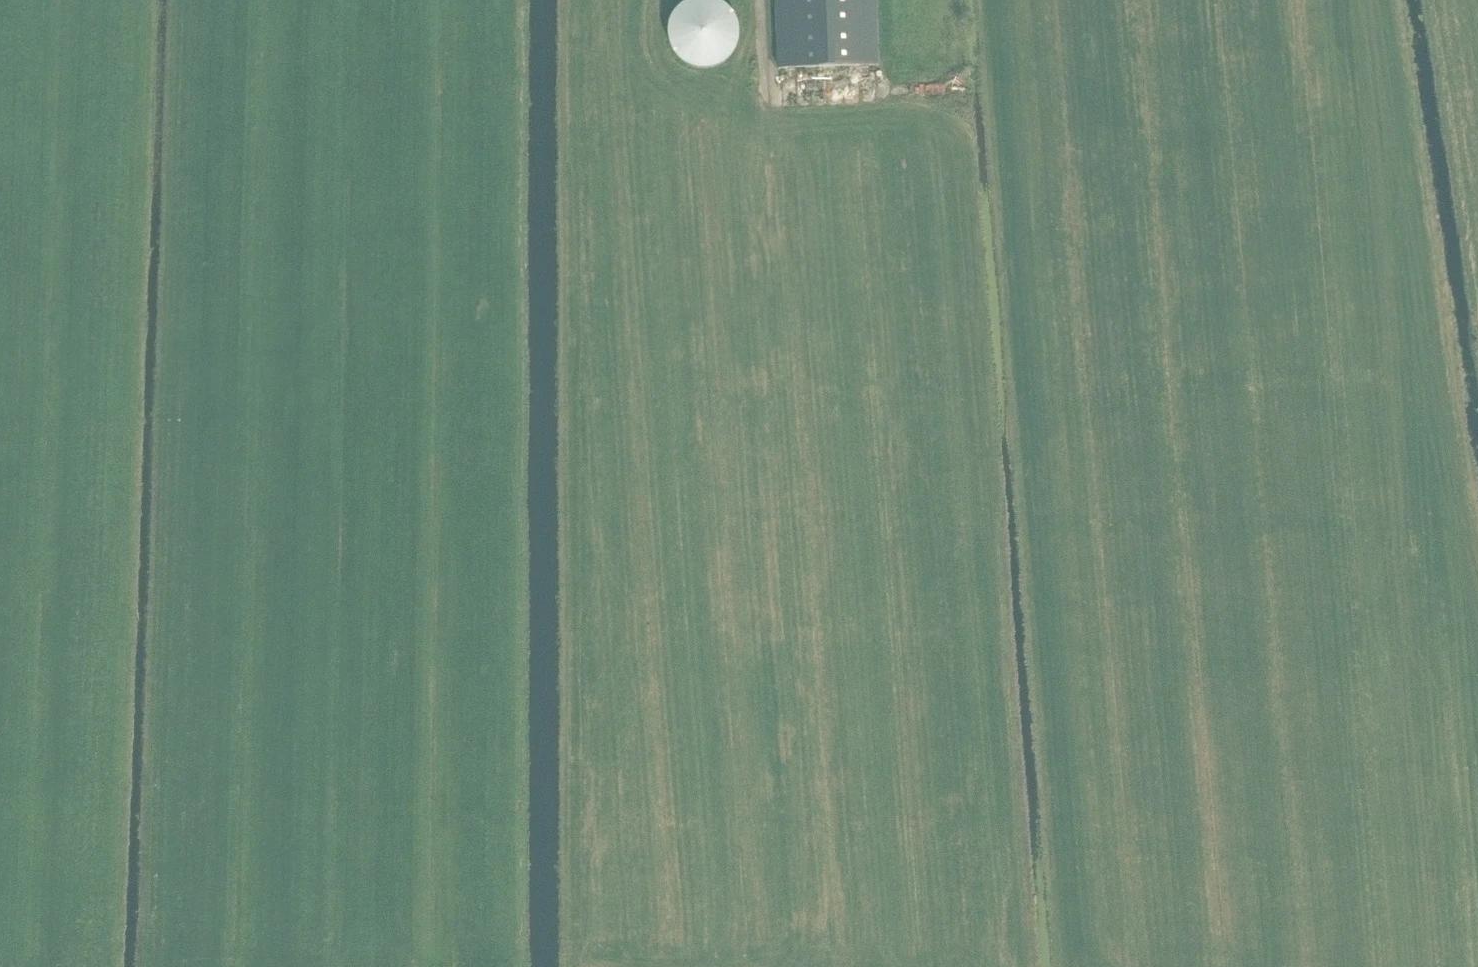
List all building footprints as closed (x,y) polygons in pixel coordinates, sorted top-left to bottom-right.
[(743,32),(743,27),(741,22),(739,17),(736,12),(733,8),(728,4),(724,1),(721,0),(691,0),(687,2),(682,6),(679,9),(675,14),(673,19),(671,24),(670,29),(670,35),(670,40),(672,46),(674,51),(677,55),(680,60),(684,63),(689,66),(694,68),(699,70),(705,70),(710,70),(716,69),(721,67),(726,65),(730,62),(734,58),(737,53),(740,48),(742,43),(743,38),(743,32)] [(779,68),(880,65),(878,0),(777,0),(779,68)]
